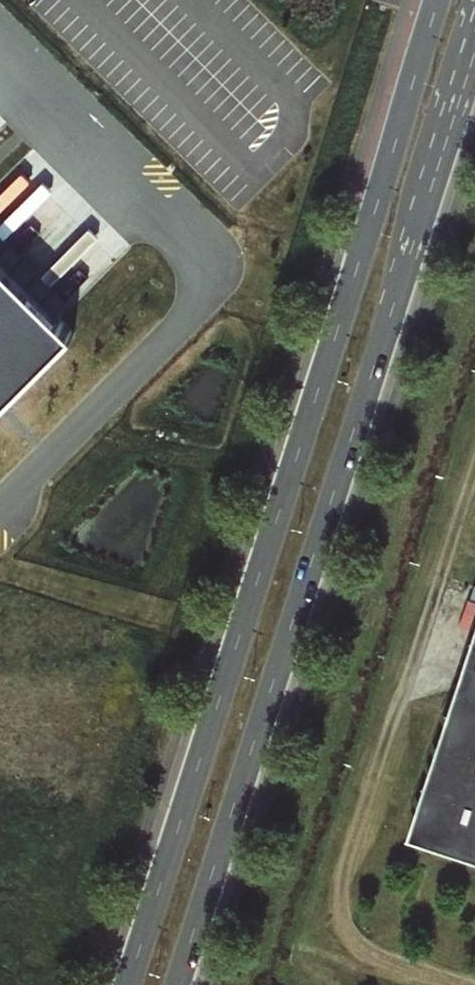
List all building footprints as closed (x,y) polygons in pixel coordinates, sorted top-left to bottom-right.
[(75,332),(0,257),(0,407),(75,332)] [(409,835),(474,856),(474,634),(409,835)]
